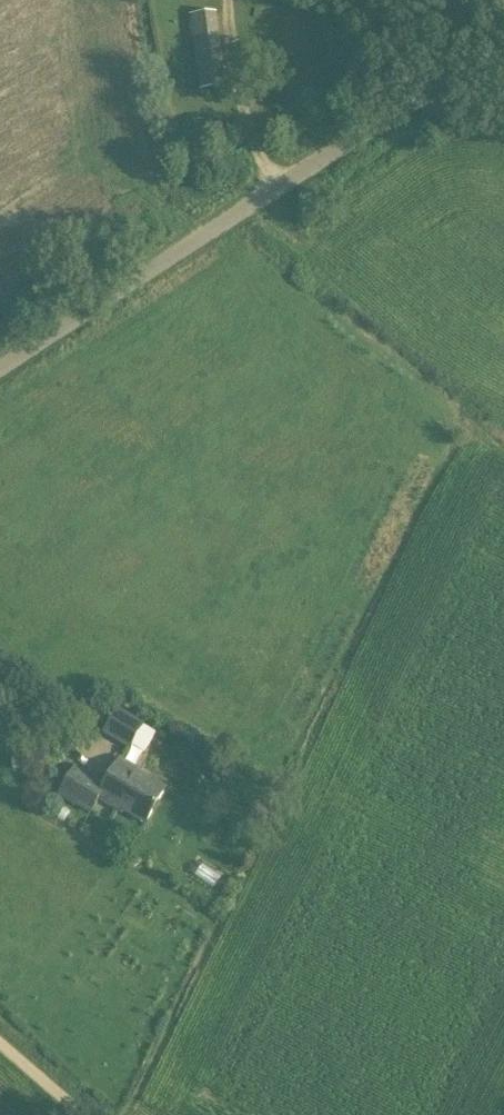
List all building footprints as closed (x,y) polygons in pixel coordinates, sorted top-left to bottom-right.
[(228,86),(216,12),(190,14),(201,74),(191,76),(194,91),(228,86)] [(118,708),(103,733),(130,749),(145,724),(118,708)] [(74,768),(60,793),(92,812),(100,798),(119,809),(120,807),(146,822),(165,789),(138,773),(139,771),(119,760),(104,786),(74,768)]
